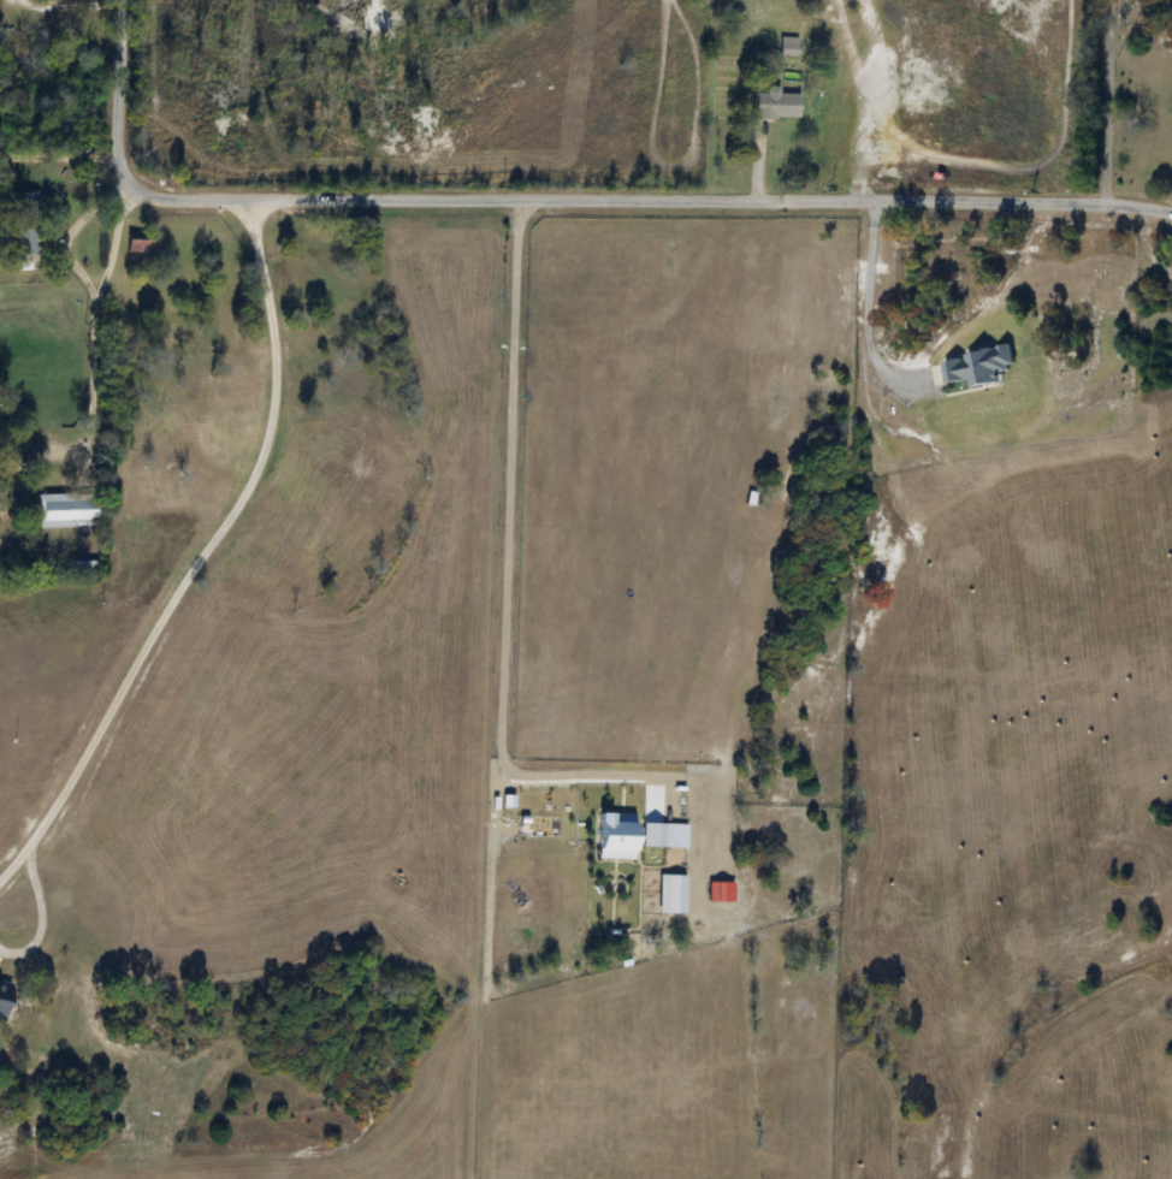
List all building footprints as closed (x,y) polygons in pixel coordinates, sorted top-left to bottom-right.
[(797,38),(780,38),(780,56),(797,56),(797,38)] [(799,119),(799,94),(753,94),(753,119),(799,119)] [(36,192),(6,195),(8,215),(37,213),(36,192)] [(33,270),(33,224),(10,224),(10,270),(33,270)] [(151,234),(126,234),(126,259),(151,259),(151,234)] [(74,494),(36,494),(36,529),(74,529),(74,494)]
